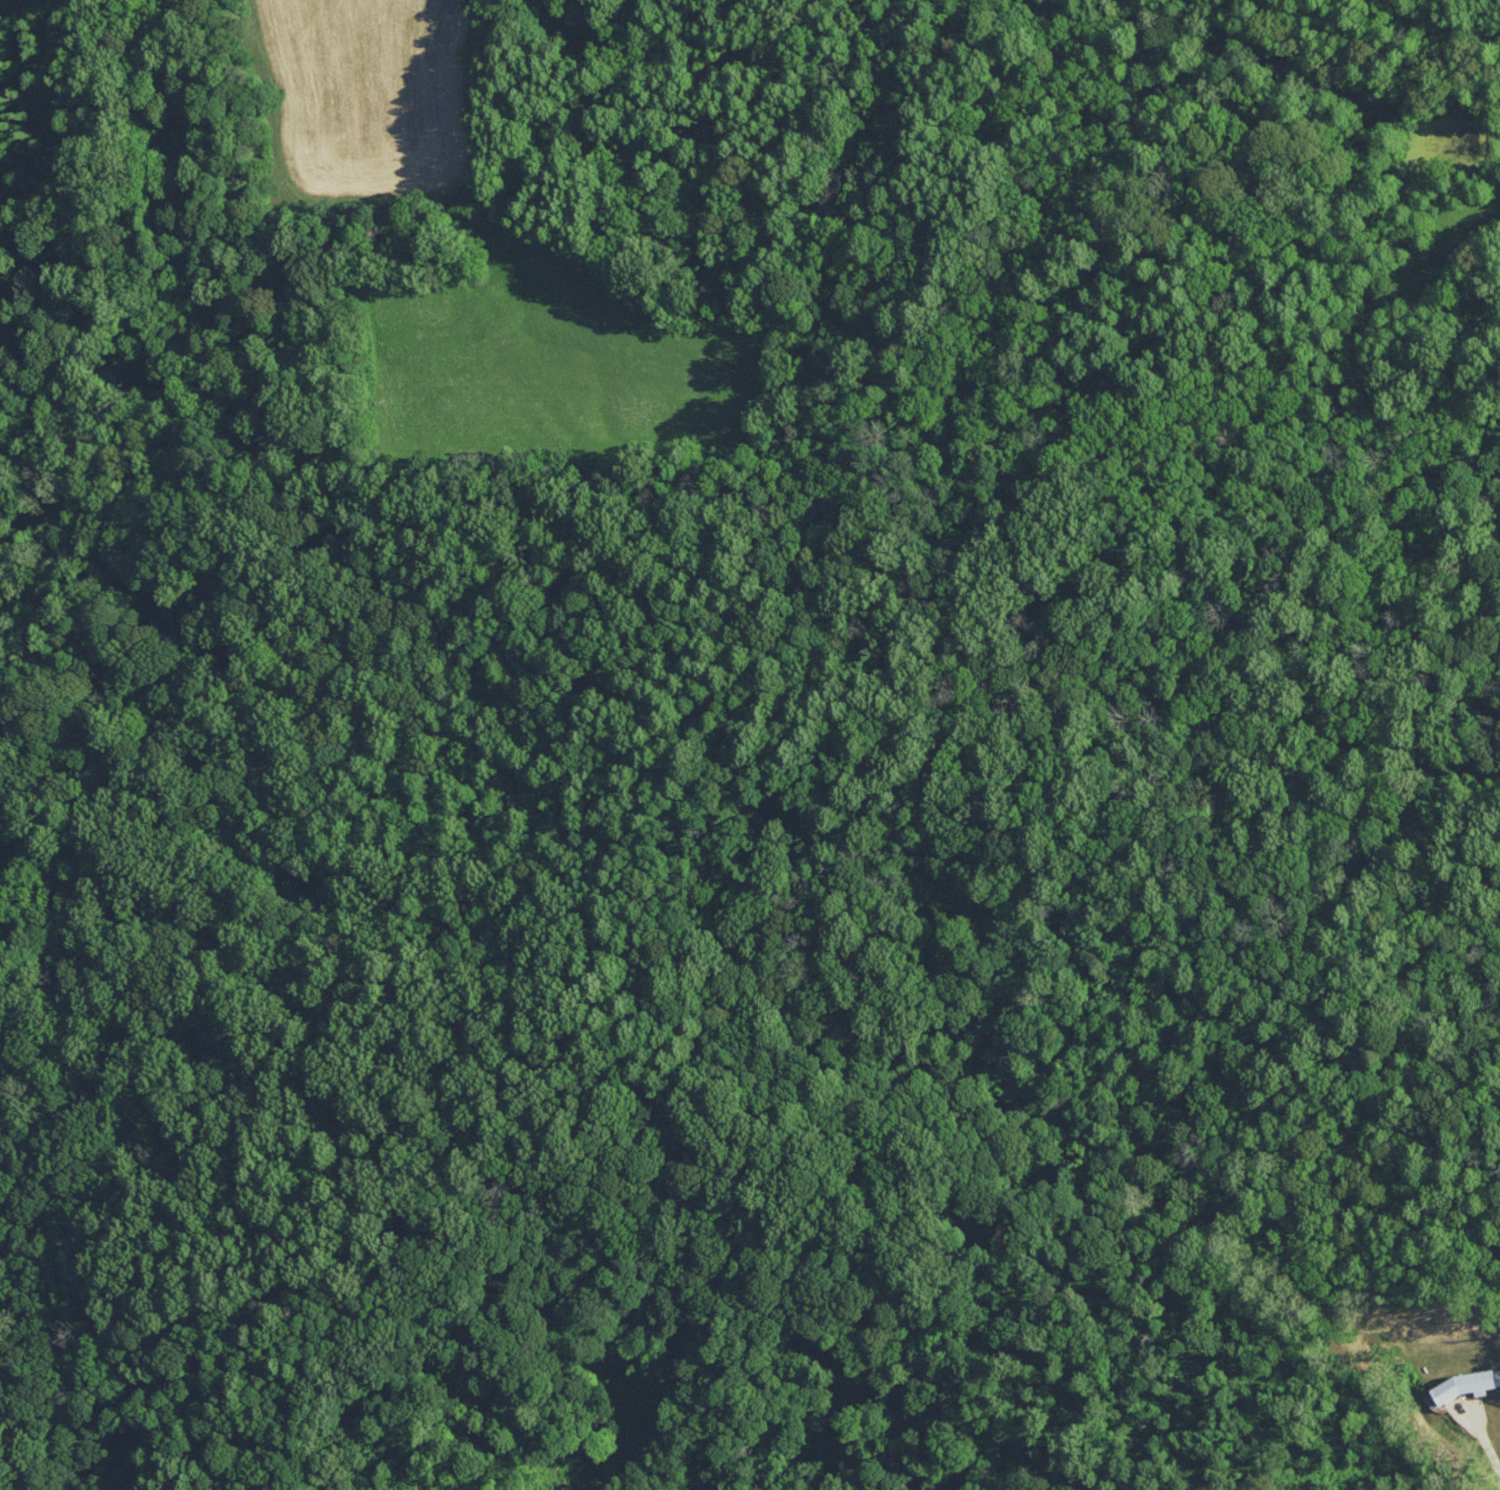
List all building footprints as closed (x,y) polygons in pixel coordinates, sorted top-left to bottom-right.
[(1429,1388),(1439,1404),(1460,1392),(1472,1390),(1475,1394),(1487,1393),(1486,1387),(1499,1385),(1499,1367),(1454,1373),(1429,1388)]
